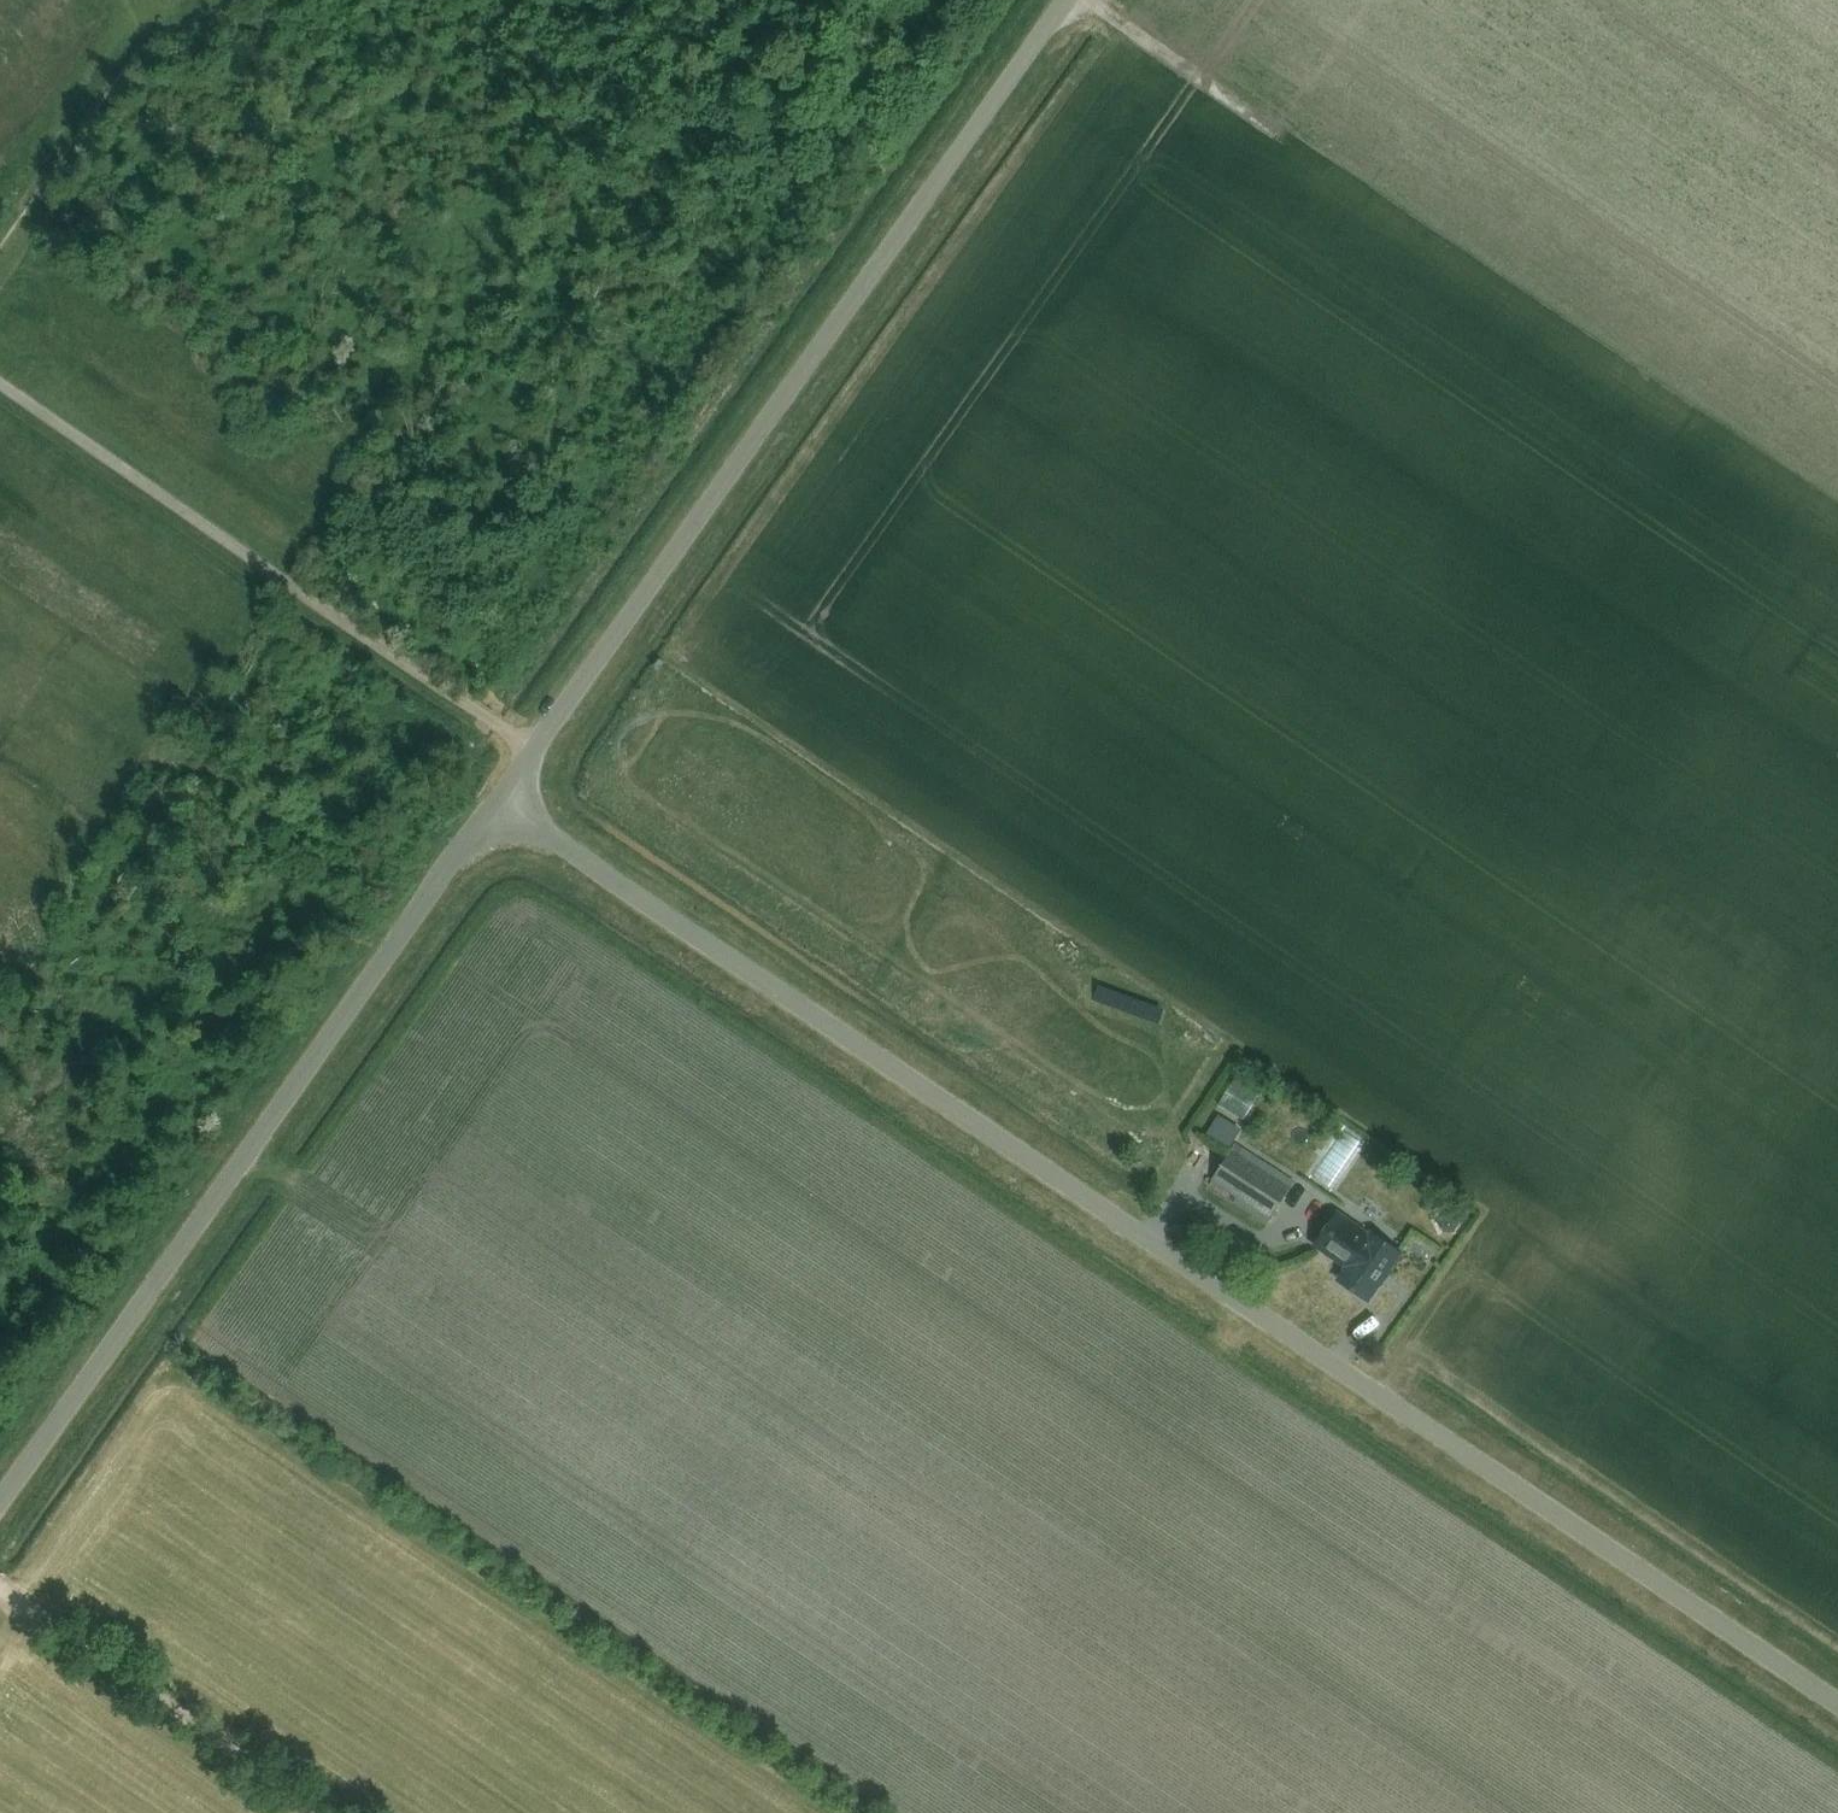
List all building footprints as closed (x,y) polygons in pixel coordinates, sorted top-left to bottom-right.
[(1245,1120),(1260,1094),(1235,1079),(1219,1104),(1245,1120)] [(1236,1146),(1246,1126),(1221,1113),(1211,1132),(1236,1146)] [(1229,1150),(1209,1181),(1269,1219),(1289,1188),(1229,1150)] [(1316,1241),(1347,1264),(1336,1278),(1365,1300),(1400,1253),(1371,1232),(1368,1235),(1337,1212),(1316,1241)]
